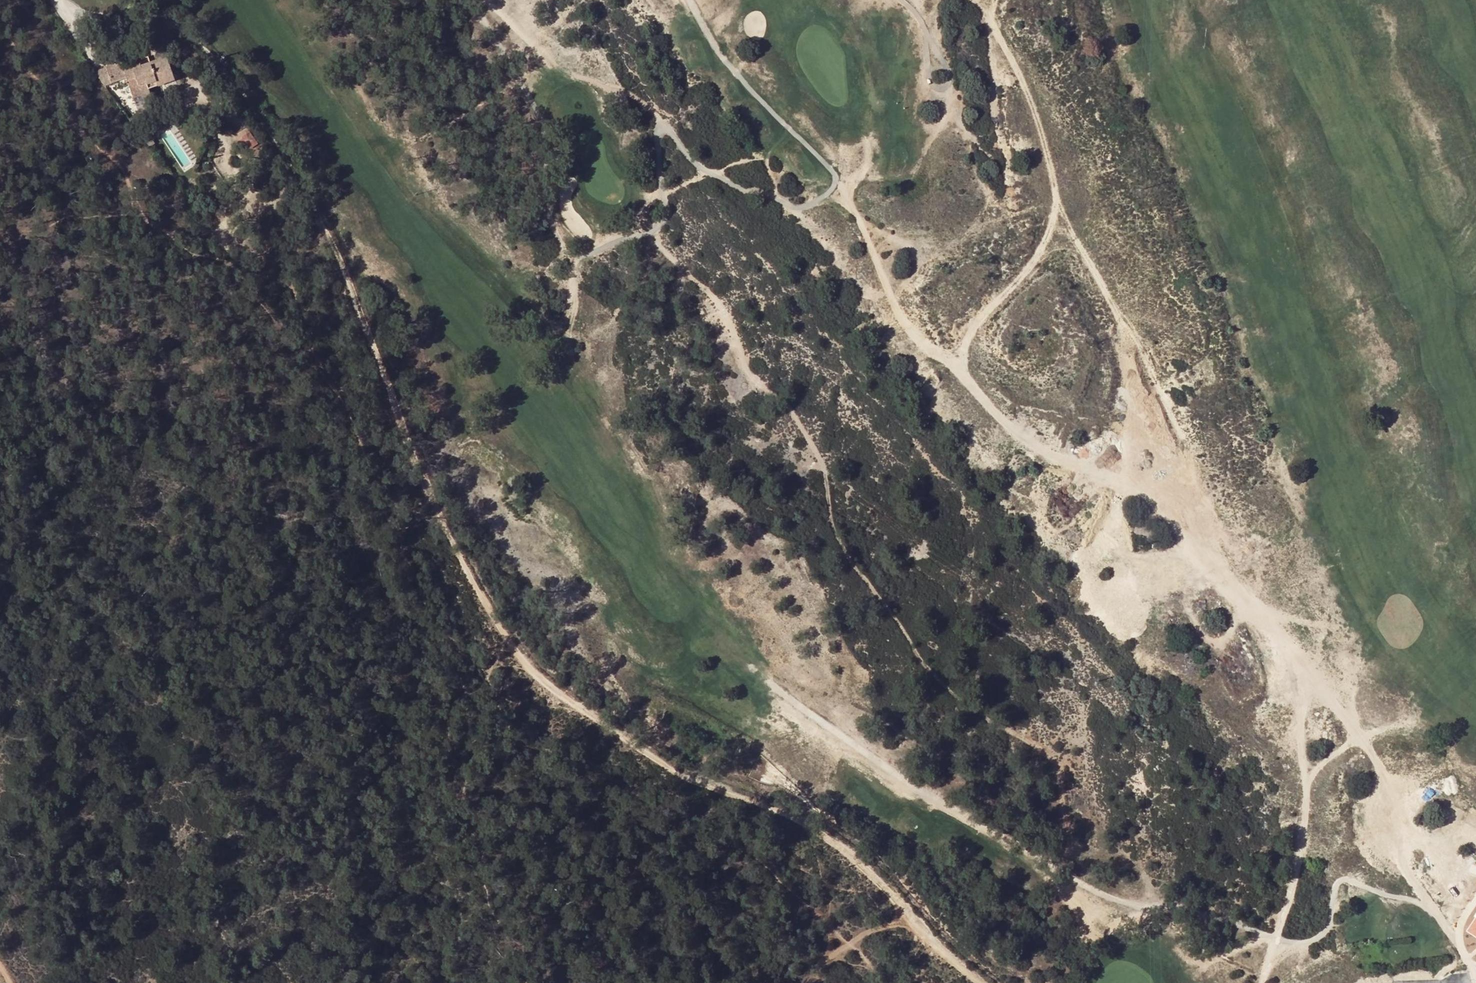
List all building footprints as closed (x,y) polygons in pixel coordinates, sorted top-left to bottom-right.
[(120,60),(105,67),(111,83),(113,82),(126,78),(128,85),(133,98),(150,92),(149,89),(175,80),(167,56),(150,62),(151,65),(142,68),(141,65),(140,62),(123,68),(120,60)] [(105,67),(94,72),(104,86),(111,83),(105,67)] [(126,78),(113,82),(116,90),(128,85),(126,78)] [(150,92),(133,98),(134,102),(151,96),(150,92)] [(129,120),(134,126),(138,123),(133,117),(129,120)] [(250,132),(242,137),(247,144),(254,139),(250,132)]
